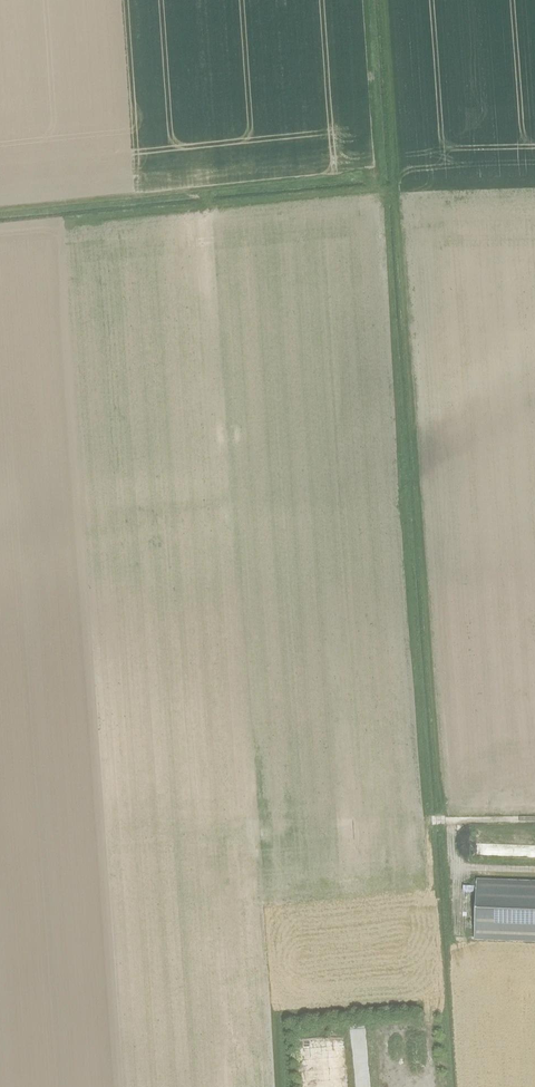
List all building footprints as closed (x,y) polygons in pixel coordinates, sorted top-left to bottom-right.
[(477,882),(475,940),(534,942),(534,884),(477,882)]
